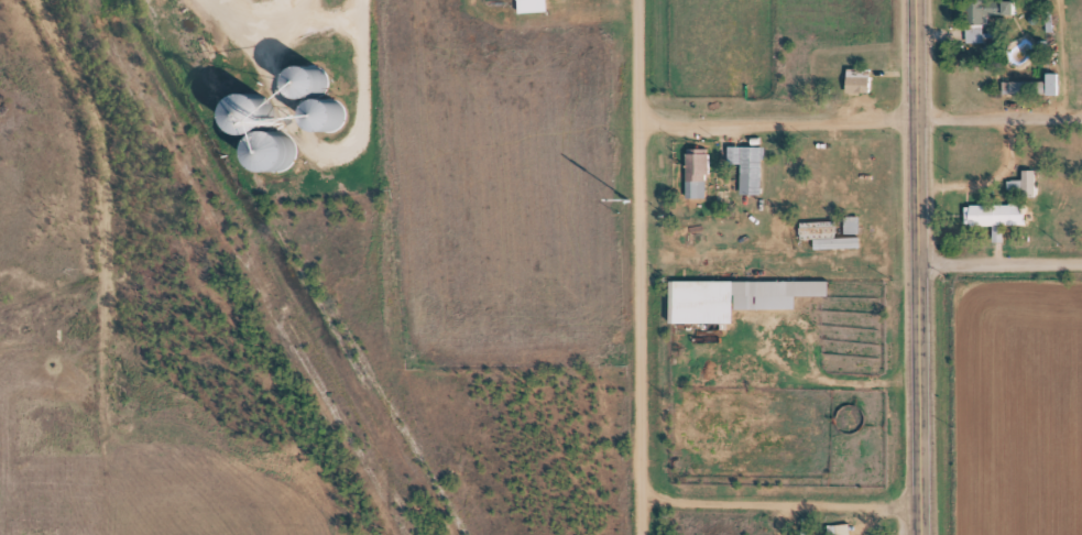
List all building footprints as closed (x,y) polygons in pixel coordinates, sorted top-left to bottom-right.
[(523,11),(553,9),(552,0),(522,0),(523,11)] [(1010,0),(962,0),(961,43),(980,43),(981,15),(1009,16),(1010,0)] [(971,24),(971,41),(995,40),(995,66),(1014,65),(1013,7),(993,8),(993,24),(971,24)] [(308,66),(309,61),(312,56),(316,52),(321,51),(327,50),(332,52),(336,55),(339,59),(341,64),(341,69),(339,75),(336,79),(331,81),(326,83),(320,83),(316,80),(312,77),(308,72),(308,66)] [(308,98),(323,88),(307,64),(292,74),(308,98)] [(850,65),(850,91),(875,92),(876,65),(850,65)] [(1052,69),(1052,90),(1064,89),(1063,68),(1052,69)] [(249,99),(250,92),(252,86),(258,81),(263,78),(270,77),(277,79),(283,83),(287,88),(289,95),(289,101),(287,108),(284,113),(277,118),(271,119),(264,119),(258,116),(253,111),(250,106),(249,99)] [(1008,80),(1008,95),(1043,95),(1043,79),(1008,80)] [(327,102),(327,97),(329,91),(332,87),(338,85),(343,84),(349,85),(353,87),(358,91),(360,96),(360,101),(359,106),(357,111),(353,114),(348,117),(342,117),(337,116),(332,112),(329,108),(327,102)] [(224,127),(257,138),(268,101),(235,90),(224,127)] [(314,112),(314,126),(326,125),(325,111),(314,112)] [(273,148),(271,141),(272,134),(274,128),(278,122),(285,119),(292,118),(298,118),(305,121),(309,127),(313,132),(314,139),(312,145),(308,152),(304,156),(297,159),(291,160),(284,157),(277,153),(273,148)] [(731,144),(731,162),(744,161),(744,193),(766,192),(766,157),(770,156),(769,143),(731,144)] [(688,145),(690,197),(713,197),(711,145),(688,145)] [(1026,165),(1027,176),(1013,176),(1013,187),(1026,187),(1026,195),(1041,195),(1040,165),(1026,165)] [(969,203),(969,225),(1032,222),(1032,201),(969,203)] [(848,215),(849,233),(864,233),(864,214),(848,215)] [(840,217),(840,233),(854,233),(854,217),(840,217)] [(805,219),(805,238),(842,237),(842,218),(805,219)] [(678,277),(679,321),(739,320),(739,305),(802,305),(802,294),(833,294),(833,276),(678,277)] [(831,534),(854,534),(853,522),(830,523),(831,534)]
